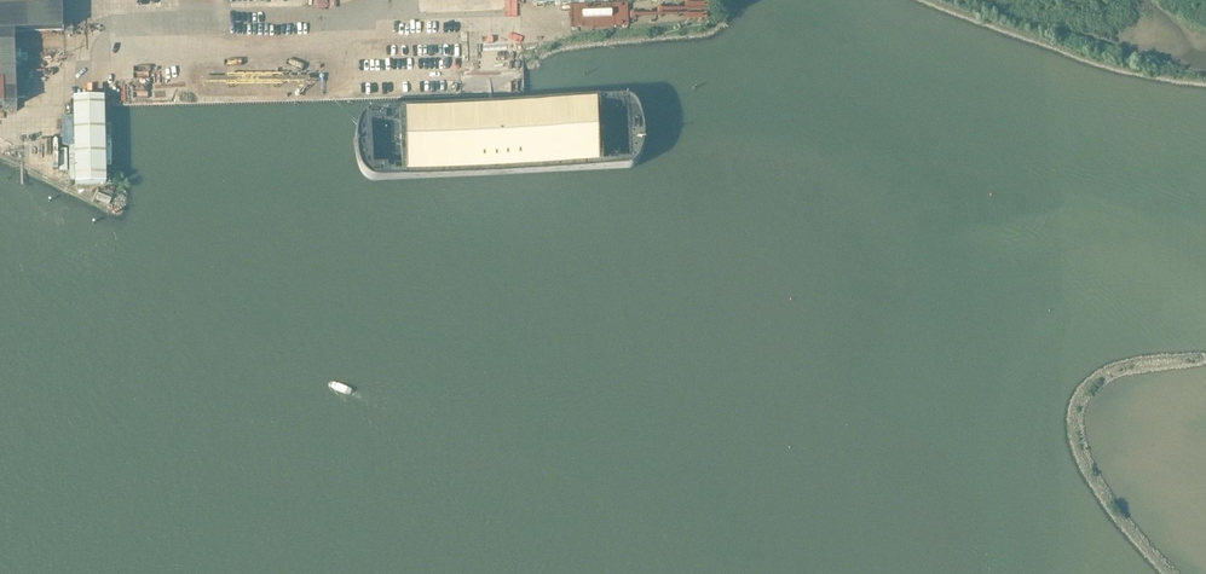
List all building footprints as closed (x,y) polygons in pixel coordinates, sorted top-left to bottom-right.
[(4,107),(4,112),(16,112),(15,33),(63,31),(64,31),(63,0),(0,0),(0,107),(4,107)] [(76,184),(106,184),(104,98),(73,99),(76,184)]
